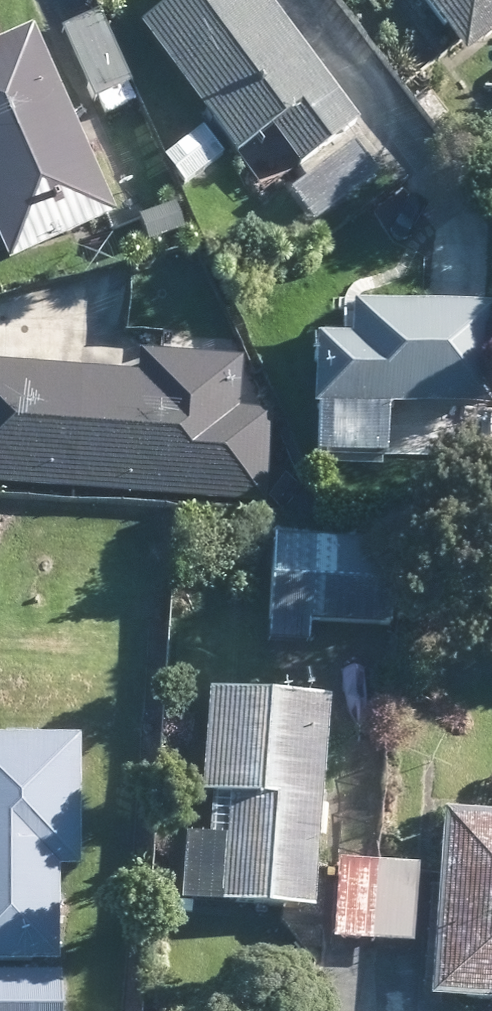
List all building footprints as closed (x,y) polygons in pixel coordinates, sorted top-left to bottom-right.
[(357,120),(268,0),(170,0),(139,23),(209,119),(171,148),(193,178),(231,149),(234,154),(270,128),(298,165),(357,120)] [(466,53),(491,33),(491,0),(426,0),(466,53)] [(59,26),(92,99),(130,82),(97,9),(59,26)] [(73,117),(32,26),(0,40),(0,244),(8,260),(109,215),(116,211),(73,117)] [(490,410),(491,341),(491,306),(352,302),(351,336),(313,336),(311,405),(490,410)] [(265,502),(271,413),(244,411),(247,361),(150,355),(149,378),(0,367),(0,483),(265,502)] [(310,621),(389,624),(392,541),(275,539),(272,638),(309,639),(310,621)] [(317,858),(327,695),(206,689),(200,792),(211,794),(209,837),(224,839),(221,904),(262,906),(315,910),(317,858)] [(57,963),(58,867),(78,867),(79,735),(0,735),(0,963),(57,963)] [(442,809),(439,887),(432,998),(491,1001),(491,811),(442,809)] [(417,863),(376,861),(335,858),(331,938),(413,943),(415,885),(417,863)] [(60,973),(0,972),(0,1010),(59,1010),(60,973)]
